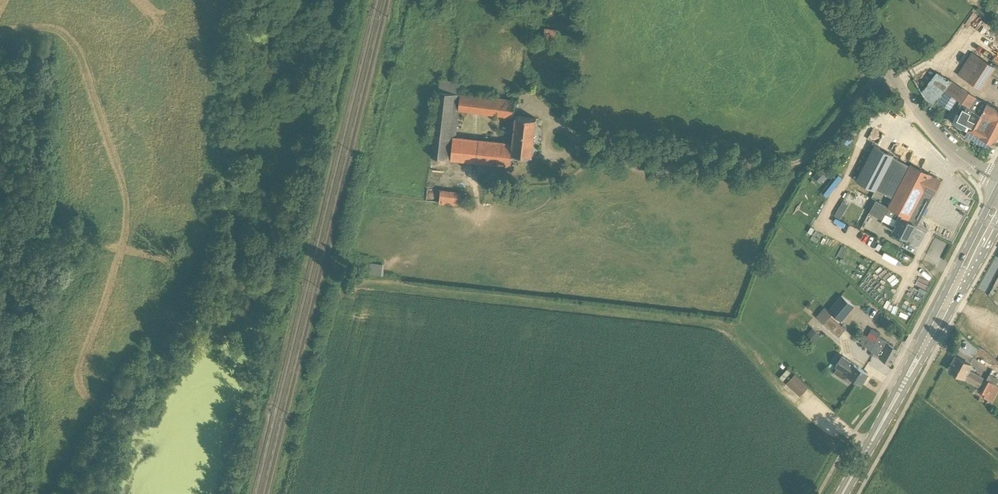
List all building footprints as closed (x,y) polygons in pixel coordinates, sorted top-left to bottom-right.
[(555,30),(546,29),(544,43),(554,44),(555,30)] [(959,75),(981,89),(994,67),(972,53),(959,75)] [(937,72),(921,91),(931,107),(944,90),(951,80),(937,72)] [(951,80),(944,90),(946,91),(958,99),(969,107),(976,97),(951,80)] [(439,90),(432,155),(512,165),(513,153),(532,155),(536,117),(516,115),(513,142),(456,135),(459,107),(514,114),(516,99),(439,90)] [(958,99),(946,91),(940,100),(953,108),(958,99)] [(997,123),(997,109),(996,107),(996,108),(987,103),(981,114),(997,123)] [(981,114),(961,104),(958,110),(959,110),(959,109),(964,112),(957,125),(962,127),(962,128),(963,128),(992,143),(995,142),(997,136),(997,123),(981,114)] [(876,191),(876,189),(893,157),(894,155),(875,145),(856,181),(876,191)] [(911,166),(893,157),(876,189),(894,198),(889,207),(919,222),(941,181),(931,175),(911,164),(911,166)] [(441,190),(439,202),(461,205),(463,192),(441,190)] [(857,191),(854,196),(848,193),(844,199),(867,211),(873,199),(857,191)] [(919,222),(889,207),(876,200),(869,213),(883,220),(886,213),(898,219),(896,222),(898,223),(893,231),(908,239),(909,237),(910,238),(913,232),(912,231),(915,224),(917,226),(919,222)] [(840,218),(844,211),(838,208),(834,215),(840,218)] [(370,262),(369,273),(383,275),(384,263),(370,262)] [(842,296),(829,311),(841,321),(854,306),(842,296)] [(824,324),(839,337),(845,329),(830,316),(824,324)] [(813,344),(819,337),(810,330),(804,337),(813,344)] [(878,336),(875,343),(872,341),(873,339),(865,334),(861,341),(871,350),(875,354),(890,364),(898,350),(889,344),(889,342),(878,336)] [(868,373),(842,356),(836,366),(848,373),(847,374),(861,383),(868,373)] [(956,357),(949,370),(979,386),(983,378),(968,370),(971,365),(956,357)] [(994,399),(997,392),(997,386),(997,385),(997,382),(997,379),(988,373),(979,391),(994,399)] [(807,386),(795,374),(787,382),(800,394),(807,386)]
